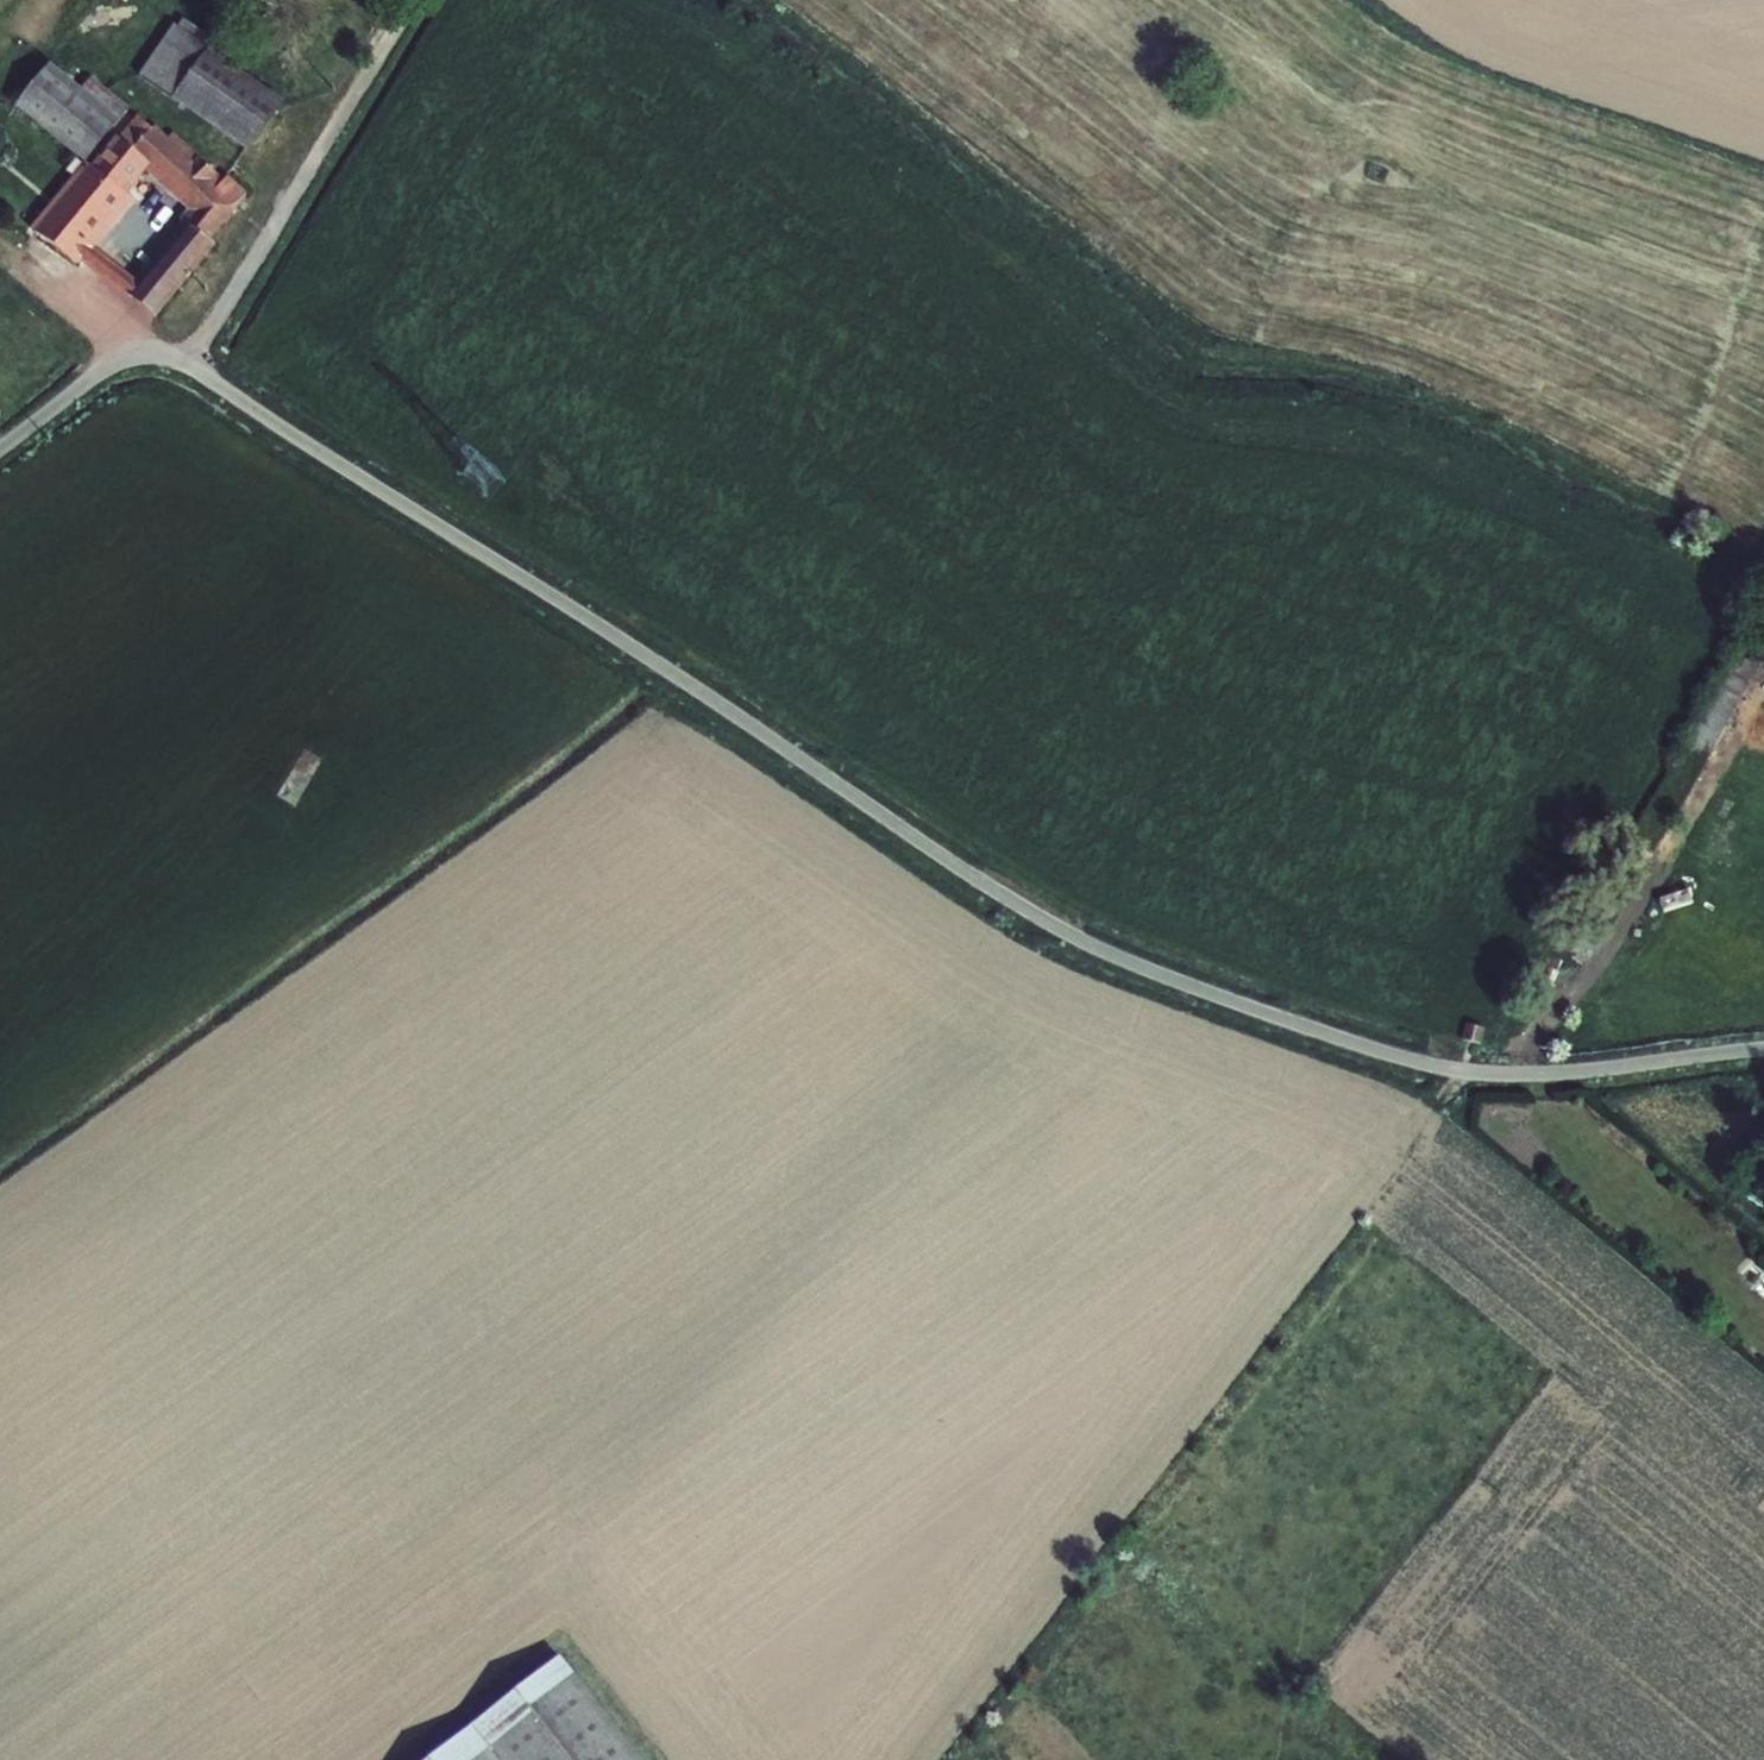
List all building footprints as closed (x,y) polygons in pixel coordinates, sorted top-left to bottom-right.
[(270,102),(195,56),(163,108),(238,154),(270,102)] [(25,67),(0,100),(0,113),(64,161),(95,119),(25,67)] [(180,159),(174,166),(139,141),(115,122),(24,231),(39,243),(64,261),(67,255),(139,308),(175,265),(189,247),(199,235),(194,230),(227,189),(211,175),(206,180),(180,159)] [(147,133),(139,141),(174,166),(180,159),(147,133)] [(203,257),(189,247),(175,265),(188,276),(203,257)] [(1473,1031),(1463,1047),(1478,1056),(1487,1040),(1473,1031)] [(554,1670),(440,1759),(625,1759),(554,1670)]
